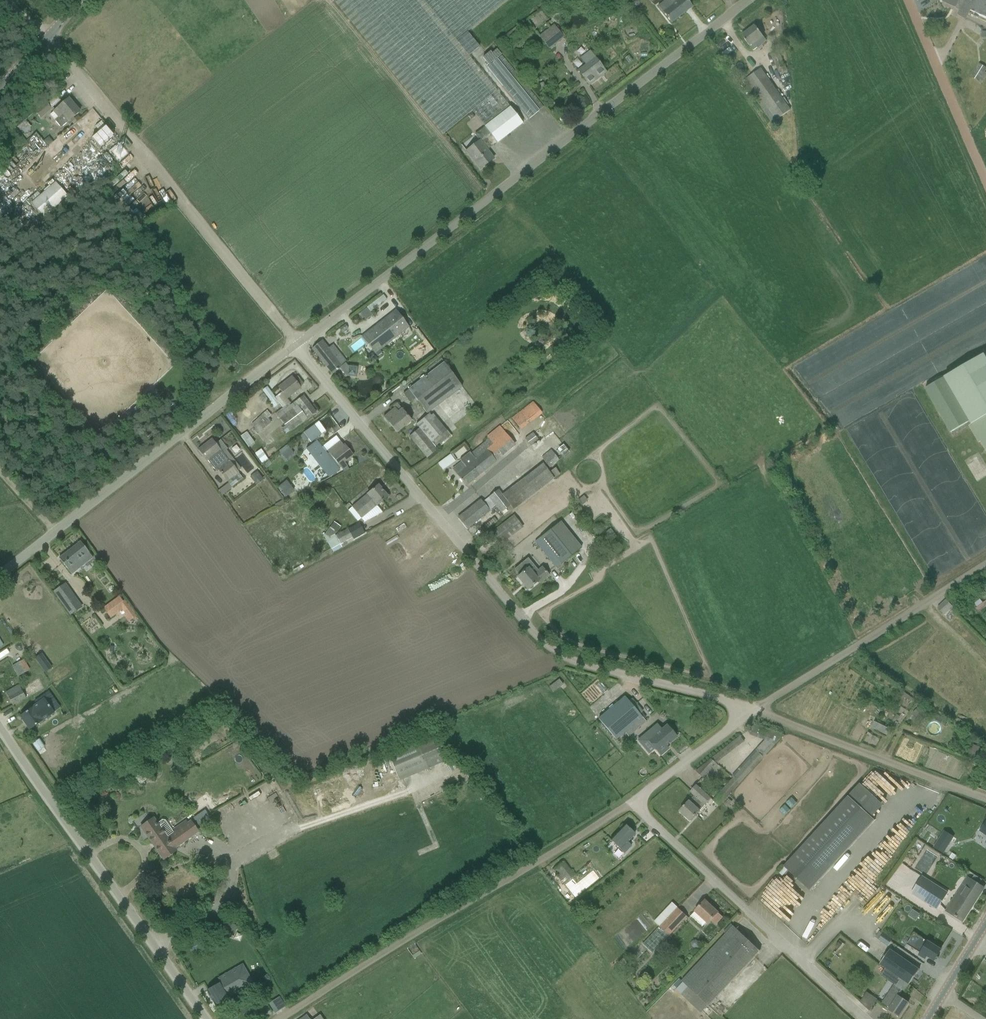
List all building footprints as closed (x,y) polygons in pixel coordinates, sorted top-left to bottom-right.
[(443,136),(472,111),(484,126),(509,106),(469,56),(480,47),(468,33),(508,0),(333,0),(443,136)] [(687,0),(666,0),(658,6),(671,23),(692,7),(687,0)] [(970,10),(976,0),(943,0),(943,2),(961,10),(963,7),(970,11),(970,10)] [(970,10),(985,18),(985,0),(976,0),(970,10)] [(564,38),(554,25),(539,36),(549,50),(564,38)] [(755,25),(741,35),(753,50),(758,46),(758,48),(763,44),(762,43),(767,40),(755,25)] [(771,55),(780,75),(790,70),(781,50),(771,55)] [(606,72),(590,51),(580,58),(586,65),(578,71),(589,86),(606,72)] [(540,110),(498,58),(487,67),(514,101),(510,104),(524,122),(540,110)] [(971,77),(982,84),(985,78),(985,72),(985,69),(980,64),(971,77)] [(743,82),(772,124),(790,111),(762,69),(743,82)] [(44,100),(45,102),(51,108),(60,101),(54,93),(44,100)] [(61,128),(80,112),(69,99),(54,112),(59,118),(57,119),(55,121),(61,128)] [(523,124),(517,116),(510,107),(485,127),(497,142),(497,143),(523,124)] [(100,147),(113,136),(106,127),(92,138),(100,147)] [(466,151),(480,169),(494,159),(484,146),(488,142),(491,147),(497,142),(485,127),(475,135),(480,141),(466,151)] [(49,137),(44,141),(48,146),(53,141),(49,137)] [(45,219),(69,197),(56,182),(32,203),(45,219)] [(373,302),(375,306),(386,299),(384,295),(373,302)] [(361,338),(374,354),(409,327),(396,311),(361,338)] [(332,374),(347,363),(333,345),(329,348),(322,340),(312,349),(332,374)] [(378,360),(373,353),(368,357),(373,364),(378,360)] [(969,421),(971,424),(985,450),(985,358),(984,354),(944,377),(969,421)] [(409,389),(409,390),(403,394),(410,403),(416,399),(428,415),(463,387),(444,363),(409,389)] [(287,398),(301,387),(299,384),(302,382),(298,377),(295,379),(293,377),(278,388),(287,398)] [(951,432),(969,421),(944,377),(925,389),(951,432)] [(274,408),(279,404),(275,398),(275,397),(267,387),(262,390),(270,400),(269,401),(274,408)] [(303,396),(296,402),(290,406),(289,404),(276,414),(284,425),(290,433),(316,412),(303,396)] [(533,402),(512,418),(522,430),(543,414),(533,402)] [(397,433),(405,427),(412,421),(402,410),(403,409),(397,403),(393,407),(395,408),(384,417),(389,423),(391,422),(398,431),(397,433)] [(427,458),(435,452),(438,449),(437,449),(452,437),(447,431),(433,414),(431,416),(430,414),(416,425),(419,428),(409,436),(427,458)] [(257,434),(272,422),(267,416),(254,427),(253,428),(257,434)] [(311,442),(321,435),(314,425),(304,433),(311,442)] [(466,486),(516,445),(500,426),(487,436),(489,439),(471,453),(470,452),(460,460),(466,467),(464,468),(457,474),(466,486)] [(247,431),(241,435),(249,446),(255,442),(247,431)] [(539,441),(539,440),(534,433),(525,439),(531,447),(539,441)] [(229,460),(223,453),(228,449),(221,440),(216,443),(212,439),(198,450),(208,462),(208,461),(216,471),(217,469),(227,482),(239,473),(229,460)] [(344,462),(353,455),(345,444),(344,446),(340,441),(328,451),(329,453),(328,454),(317,441),(306,449),(329,478),(340,469),(339,469),(341,468),(343,471),(348,467),(344,462)] [(290,448),(288,445),(287,445),(276,454),(282,462),(285,459),(286,460),(294,453),(296,451),(292,446),(290,448)] [(276,452),(273,449),(266,453),(269,457),(276,452)] [(551,450),(542,458),(550,468),(559,460),(551,450)] [(263,453),(257,457),(262,463),(268,459),(263,453)] [(455,462),(451,455),(438,464),(443,470),(455,462)] [(977,481),(985,476),(985,467),(984,468),(978,458),(967,464),(977,481)] [(498,489),(489,496),(501,512),(505,516),(560,475),(555,468),(550,472),(543,463),(502,494),(498,489)] [(263,480),(260,475),(252,481),(256,485),(263,480)] [(288,480),(279,485),(286,496),(295,491),(288,480)] [(362,518),(388,497),(378,485),(352,507),(362,518)] [(466,529),(474,523),(490,510),(482,500),(458,519),(466,529)] [(523,527),(514,515),(491,532),(500,545),(523,527)] [(556,568),(583,547),(561,520),(535,541),(556,568)] [(335,534),(340,527),(334,522),(324,536),(330,549),(340,544),(341,545),(353,538),(348,530),(336,536),(335,534)] [(91,555),(90,553),(81,542),(67,553),(68,555),(61,561),(72,575),(80,569),(78,566),(91,555)] [(520,575),(517,577),(528,590),(538,581),(540,583),(549,576),(542,567),(538,570),(534,565),(529,569),(523,562),(515,569),(520,575)] [(53,592),(64,607),(76,598),(65,583),(53,592)] [(103,608),(110,619),(127,607),(119,596),(103,608)] [(870,613),(881,609),(877,597),(866,601),(870,613)] [(938,608),(944,615),(953,607),(946,600),(938,608)] [(39,664),(45,659),(41,654),(35,658),(39,664)] [(17,677),(30,670),(24,660),(12,666),(17,677)] [(13,706),(22,701),(26,698),(19,685),(6,692),(13,706)] [(599,719),(620,744),(646,722),(625,697),(599,719)] [(44,700),(20,716),(30,730),(53,713),(44,700)] [(872,727),(887,734),(890,728),(875,721),(872,727)] [(668,749),(666,746),(677,737),(667,725),(662,730),(657,724),(643,736),(660,756),(668,749)] [(448,760),(437,734),(388,754),(399,781),(448,760)] [(38,751),(44,747),(39,739),(33,743),(38,751)] [(765,756),(757,749),(732,777),(734,778),(713,800),(719,806),(765,756)] [(977,753),(970,751),(968,757),(975,759),(977,753)] [(696,772),(704,778),(717,764),(711,759),(696,772)] [(170,770),(177,776),(183,770),(176,764),(170,770)] [(711,798),(697,785),(696,786),(690,792),(694,796),(689,802),(689,801),(680,811),(691,821),(711,798)] [(811,891),(876,820),(849,796),(784,867),(811,891)] [(198,825),(204,821),(199,813),(193,817),(198,825)] [(168,836),(154,817),(141,827),(164,860),(177,850),(176,849),(200,833),(191,820),(188,823),(186,820),(173,830),(175,832),(168,836)] [(632,846),(627,842),(635,834),(625,825),(610,840),(625,854),(632,846)] [(943,854),(949,844),(940,839),(935,849),(943,854)] [(571,894),(582,886),(564,862),(553,870),(571,894)] [(922,877),(912,893),(937,909),(947,893),(922,877)] [(963,921),(984,888),(967,877),(945,910),(963,921)] [(719,913),(705,900),(695,912),(708,925),(712,921),(716,925),(723,918),(718,913),(719,913)] [(688,917),(678,908),(667,920),(663,916),(657,924),(661,927),(643,944),(652,953),(669,936),(670,936),(688,917)] [(234,936),(237,926),(227,922),(224,933),(234,936)] [(708,1007),(753,958),(760,951),(734,926),(682,982),(688,988),(708,1007)] [(878,932),(877,940),(888,942),(889,934),(878,932)] [(941,950),(914,933),(907,944),(920,952),(918,955),(925,959),(927,956),(934,961),(941,950)] [(193,953),(205,946),(199,936),(187,943),(193,953)] [(895,944),(892,948),(900,954),(902,950),(895,944)] [(889,949),(879,963),(898,976),(898,977),(909,985),(920,970),(889,949)] [(621,968),(627,964),(624,960),(618,963),(621,968)] [(221,983),(207,991),(215,1005),(229,997),(249,986),(240,971),(221,983)] [(266,983),(271,980),(268,974),(262,977),(266,983)] [(909,985),(898,977),(893,983),(895,984),(882,1003),(890,1008),(889,1010),(899,1017),(900,1017),(899,1016),(908,1004),(909,1003),(899,996),(903,990),(905,992),(909,985)] [(867,993),(860,1002),(870,1011),(877,1000),(867,993)]
